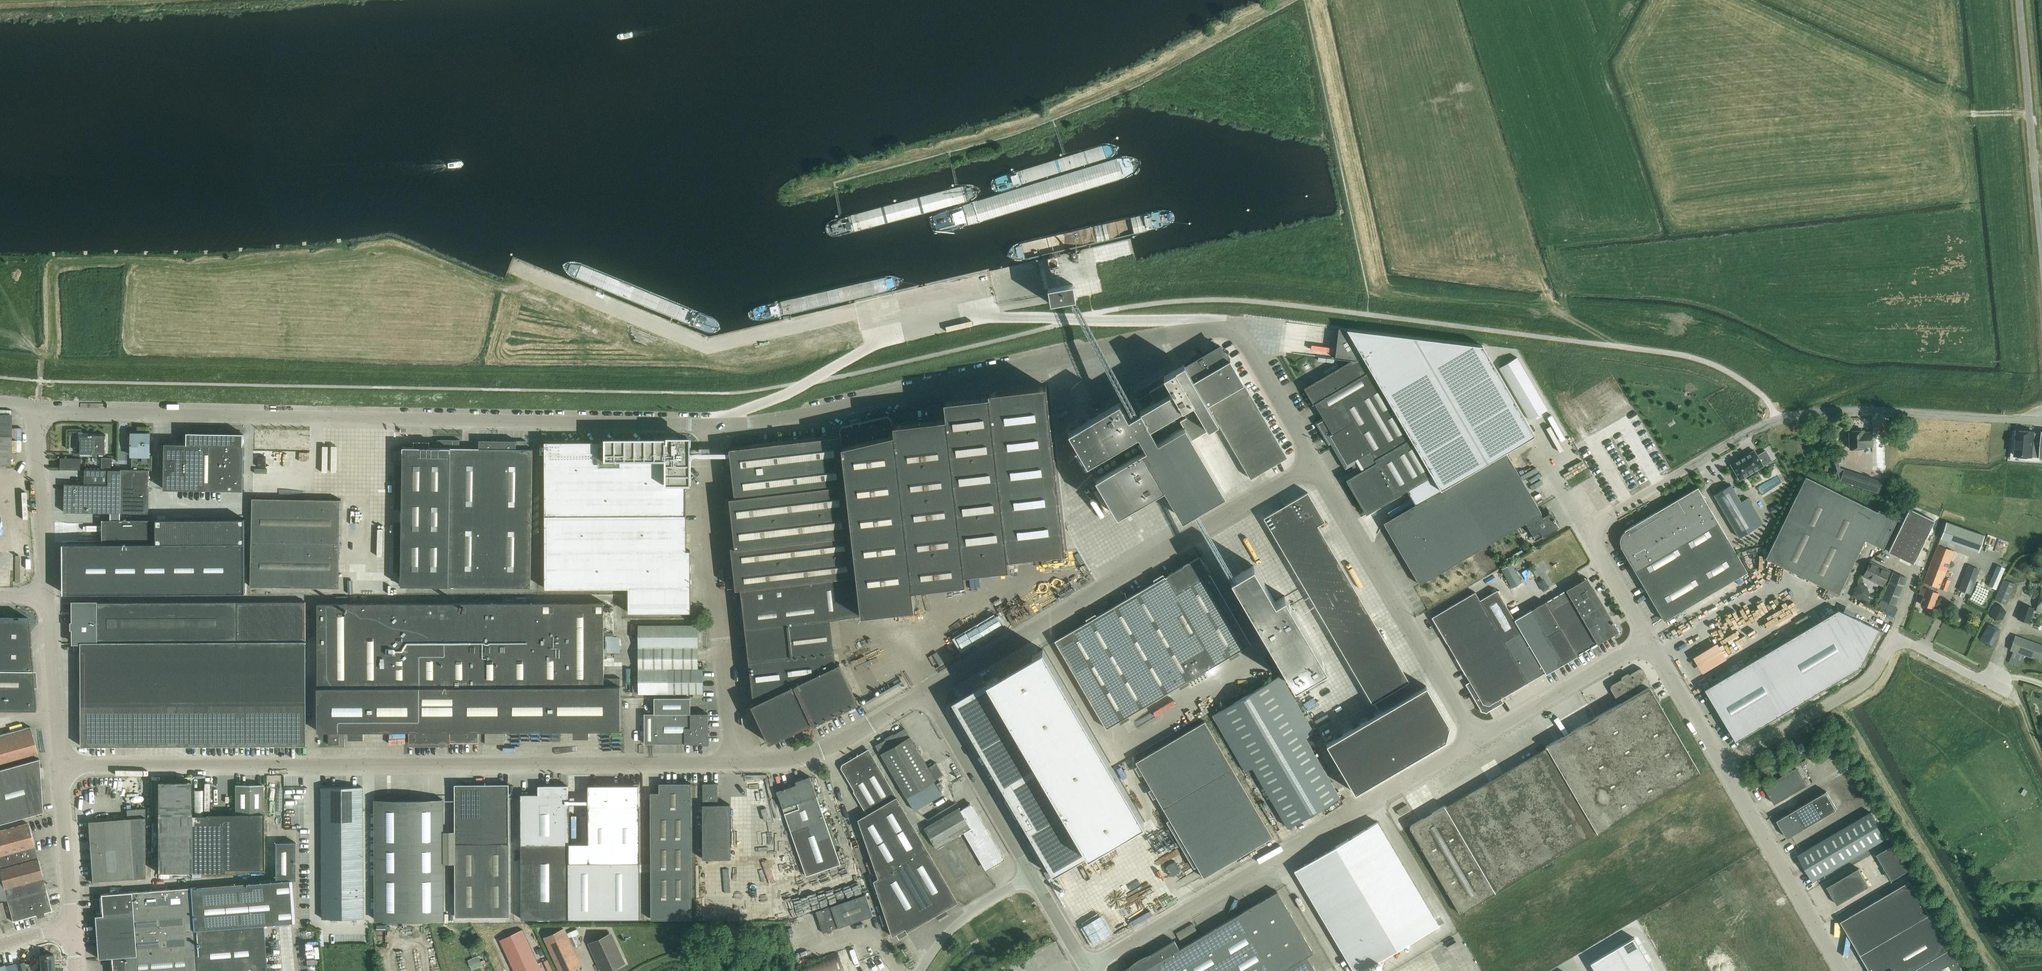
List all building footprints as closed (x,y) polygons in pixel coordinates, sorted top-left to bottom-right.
[(1056,271),(1055,261),(1045,262),(1046,272),(1056,271)] [(1048,282),(1055,280),(1053,273),(1047,275),(1048,282)] [(1073,284),(1048,288),(1051,304),(1076,300),(1073,284)] [(1351,360),(1304,387),(1314,404),(1315,403),(1324,418),(1317,423),(1325,437),(1329,435),(1332,440),(1331,441),(1346,467),(1351,464),(1357,473),(1346,479),(1366,513),(1407,490),(1415,504),(1453,482),(1461,478),(1505,452),(1506,452),(1506,451),(1535,434),(1530,426),(1483,345),(1397,335),(1338,327),(1335,358),(1350,360),(1351,360)] [(1185,425),(1192,437),(1218,422),(1251,478),(1287,457),(1230,359),(1227,355),(1226,356),(1220,346),(1185,366),(1184,364),(1147,386),(1151,394),(1139,401),(1144,408),(1140,410),(1150,427),(1183,408),(1187,414),(1180,418),(1184,425),(1185,425)] [(1530,419),(1531,418),(1547,409),(1517,357),(1501,366),(1499,367),(1530,419)] [(990,395),(944,400),(946,418),(964,573),(1009,568),(1008,557),(1065,550),(1047,384),(989,391),(990,395)] [(1119,401),(1069,431),(1088,464),(1138,434),(1119,401)] [(11,414),(0,414),(0,464),(10,464),(11,414)] [(843,456),(895,442),(893,424),(891,418),(887,415),(842,426),(840,429),(841,435),(843,456)] [(965,582),(964,573),(946,418),(893,424),(895,442),(912,588),(965,582)] [(1165,487),(1182,517),(1225,493),(1192,437),(1184,425),(1142,449),(1165,487)] [(1864,446),(1873,445),(1872,431),(1864,431),(1864,430),(1857,430),(1855,428),(1852,429),(1850,430),(1848,430),(1849,448),(1864,447),(1864,446)] [(2041,456),(2041,441),(2041,445),(2033,444),(2034,432),(2034,431),(2017,430),(2015,454),(2041,456)] [(152,469),(152,455),(150,455),(150,433),(132,433),(132,455),(132,468),(149,469),(152,469)] [(106,434),(89,434),(89,435),(81,435),(80,453),(106,453),(106,434)] [(165,442),(164,488),(209,489),(243,490),(244,435),(187,434),(187,443),(165,442)] [(857,578),(843,456),(841,435),(812,439),(734,448),(730,448),(733,476),(735,492),(735,497),(730,497),(733,521),(735,540),(735,546),(731,547),(732,552),(734,572),(736,588),(737,592),(857,578)] [(460,439),(441,439),(438,439),(435,441),(433,443),(433,447),(403,446),(401,585),(531,587),(533,448),(525,448),(526,440),(479,440),(479,448),(460,447),(460,439)] [(681,441),(614,441),(614,442),(608,442),(608,439),(547,439),(547,588),(627,588),(627,614),(689,613),(689,552),(685,552),(684,485),(682,485),(682,478),(684,478),(688,475),(688,447),(681,441)] [(895,442),(843,456),(857,578),(861,614),(915,607),(913,593),(912,588),(895,442)] [(1836,448),(1832,449),(1836,465),(1840,467),(1836,448)] [(1165,487),(1142,449),(1113,466),(1104,472),(1096,476),(1119,514),(1126,509),(1136,504),(1165,487)] [(1772,461),(1766,451),(1757,456),(1754,451),(1731,465),(1740,481),(1764,467),(1764,466),(1772,461)] [(1461,478),(1453,482),(1488,543),(1489,543),(1525,522),(1536,540),(1558,527),(1550,513),(1542,518),(1539,514),(1541,513),(1505,452),(1461,478)] [(64,511),(121,512),(122,468),(121,468),(121,469),(85,469),(85,484),(65,483),(64,511)] [(122,468),(121,512),(148,513),(149,488),(149,482),(149,481),(149,470),(149,469),(132,468),(122,468)] [(1869,476),(1844,468),(1840,479),(1865,488),(1869,476)] [(1877,511),(1805,476),(1771,547),(1772,559),(1771,561),(1828,588),(1827,591),(1837,596),(1843,582),(1847,583),(1850,576),(1847,575),(1864,539),(1882,548),(1897,518),(1878,509),(1877,511)] [(1415,504),(1384,523),(1395,541),(1396,541),(1409,564),(1408,565),(1419,584),(1488,543),(1453,482),(1415,504)] [(1736,533),(1739,537),(1756,527),(1746,510),(1731,484),(1713,494),(1736,533)] [(1747,571),(1697,487),(1624,530),(1627,534),(1625,535),(1624,541),(1624,543),(1620,546),(1663,620),(1747,571)] [(1305,495),(1262,520),(1371,705),(1407,684),(1316,528),(1322,524),(1322,522),(1318,524),(1311,511),(1314,509),(1313,507),(1305,495)] [(252,497),(251,585),(339,587),(341,499),(322,498),(322,499),(252,497)] [(1771,507),(1773,512),(1782,507),(1779,503),(1771,507)] [(1909,508),(1888,550),(1912,562),(1933,520),(1909,508)] [(1097,515),(1066,529),(1087,575),(1118,561),(1097,515)] [(68,543),(68,594),(245,592),(245,518),(106,519),(106,543),(68,543)] [(1946,522),(1940,537),(1978,551),(1984,535),(1946,522)] [(1954,550),(1946,547),(1938,544),(1919,593),(1923,595),(1920,603),(1932,608),(1938,592),(1936,591),(1937,587),(1946,590),(1950,580),(1944,577),(1954,550)] [(1266,561),(1272,558),(1268,549),(1262,552),(1266,561)] [(1065,552),(1059,564),(1072,571),(1078,558),(1065,552)] [(1209,575),(1208,573),(1209,572),(1199,556),(1167,575),(1167,576),(1165,577),(1165,576),(1055,640),(1106,728),(1251,643),(1210,574),(1209,575)] [(1541,561),(1531,568),(1536,575),(1546,567),(1541,561)] [(1882,585),(1889,570),(1870,561),(1863,575),(1882,585)] [(1511,563),(1501,568),(1512,587),(1522,581),(1511,563)] [(1231,578),(1294,686),(1326,666),(1285,595),(1274,601),(1253,565),(1231,578)] [(1971,594),(1980,570),(1968,565),(1958,589),(1971,594)] [(1995,588),(2004,568),(1997,565),(1988,585),(1995,588)] [(1880,598),(1887,602),(1895,605),(1906,577),(1892,571),(1880,598)] [(1544,576),(1537,576),(1539,591),(1546,590),(1544,576)] [(831,620),(861,614),(857,578),(737,592),(737,600),(738,604),(743,604),(743,608),(750,661),(834,650),(831,620)] [(1531,609),(1514,619),(1536,656),(1546,673),(1577,655),(1597,643),(1619,631),(1592,586),(1590,587),(1584,578),(1545,601),(1531,609)] [(2015,584),(2003,579),(1995,599),(2006,604),(2015,584)] [(1475,592),(1432,617),(1470,682),(1467,684),(1479,706),(1481,710),(1487,712),(1489,710),(1502,702),(1500,698),(1545,672),(1514,619),(1497,589),(1480,599),(1475,592)] [(1975,590),(1969,600),(1978,605),(1984,595),(1975,590)] [(306,601),(74,602),(74,642),(81,642),(82,745),(306,744),(306,601)] [(604,677),(604,602),(318,602),(318,729),(411,729),(411,743),(438,743),(438,741),(479,741),(478,729),(620,729),(620,677),(604,677)] [(2001,603),(1992,605),(1990,613),(1995,619),(2003,618),(2006,610),(2001,603)] [(2017,619),(2029,623),(2035,608),(2022,604),(2017,619)] [(1838,609),(1704,689),(1735,741),(1860,666),(1878,628),(1838,609)] [(28,617),(0,617),(0,708),(35,708),(28,617)] [(1979,639),(1991,645),(2000,629),(1988,623),(1979,639)] [(638,668),(639,693),(703,693),(703,668),(696,668),(696,648),(696,626),(638,626),(638,648),(638,668)] [(2015,635),(2010,649),(2013,650),(2009,662),(2020,666),(2024,654),(2040,660),(2041,654),(2041,644),(2015,635)] [(843,645),(854,642),(852,636),(841,639),(843,645)] [(606,638),(606,655),(621,656),(621,639),(606,638)] [(1043,649),(952,702),(1007,797),(1005,797),(1016,816),(1018,815),(1053,875),(1144,822),(1043,649)] [(836,664),(834,650),(750,661),(755,702),(751,704),(769,743),(771,742),(814,721),(815,723),(858,703),(854,693),(839,662),(836,664)] [(855,672),(866,666),(863,660),(852,667),(855,672)] [(1700,772),(1659,703),(1660,702),(1661,700),(1653,688),(1652,687),(1649,682),(1649,680),(1642,668),(1640,668),(1630,674),(1629,676),(1630,676),(1623,680),(1623,679),(1621,679),(1611,685),(1610,687),(1617,699),(1619,699),(1620,702),(1546,745),(1545,748),(1447,805),(1444,805),(1409,826),(1460,913),(1700,772)] [(1314,731),(1280,675),(1212,715),(1245,771),(1252,767),(1288,827),(1340,797),(1305,737),(1314,731)] [(1426,685),(1326,743),(1355,792),(1445,739),(1447,734),(1448,731),(1449,724),(1426,685)] [(644,743),(655,743),(708,743),(708,742),(708,734),(708,733),(708,726),(708,724),(708,713),(698,713),(691,713),(691,697),(655,697),(655,713),(644,713),(644,743)] [(1203,877),(1272,836),(1205,721),(1136,761),(1203,877)] [(43,809),(39,756),(29,725),(0,733),(0,821),(43,809)] [(881,753),(906,797),(936,780),(935,779),(943,774),(936,762),(928,767),(910,736),(905,728),(876,745),(881,753)] [(1823,731),(1813,736),(1818,745),(1828,739),(1823,731)] [(339,744),(339,732),(328,733),(328,744),(339,744)] [(1806,749),(1802,742),(1797,745),(1801,752),(1806,749)] [(907,931),(958,902),(877,763),(877,764),(868,750),(857,756),(859,759),(856,762),(854,759),(844,765),(843,769),(855,790),(853,791),(867,814),(858,819),(878,878),(873,880),(892,935),(905,928),(907,931)] [(1765,785),(1765,786),(1775,804),(1807,785),(1811,783),(1800,764),(1796,766),(1796,767),(1765,785)] [(841,864),(826,822),(810,776),(796,781),(797,784),(777,791),(807,876),(841,864)] [(157,781),(157,872),(191,872),(191,815),(191,781),(157,781)] [(651,918),(691,918),(691,783),(683,783),(660,783),(660,792),(651,792),(651,918)] [(235,823),(223,823),(223,869),(263,868),(263,784),(235,784),(235,823)] [(323,867),(323,918),(324,918),(362,918),(363,918),(362,857),(362,828),(362,787),(361,787),(353,787),(353,784),(347,784),(347,787),(323,787),(322,787),(323,828),(323,867)] [(510,916),(509,784),(455,784),(456,916),(510,916)] [(568,793),(568,785),(539,785),(539,794),(521,794),(521,918),(639,918),(639,861),(639,792),(639,784),(588,785),(588,793),(588,799),(589,843),(570,843),(570,793),(568,793)] [(703,859),(730,859),(730,805),(718,805),(718,784),(703,784),(703,859)] [(191,872),(223,872),(223,869),(223,823),(206,823),(206,815),(202,815),(202,791),(195,791),(195,815),(191,815),(191,872)] [(1826,791),(1778,820),(1788,838),(1836,809),(1826,791)] [(443,800),(375,800),(376,919),(444,919),(443,800)] [(959,808),(952,812),(924,828),(935,847),(963,831),(979,857),(997,846),(972,803),(960,810),(959,808)] [(145,877),(145,808),(127,809),(127,818),(88,821),(92,881),(145,877)] [(1886,838),(1870,811),(1798,854),(1813,881),(1886,838)] [(1377,821),(1294,870),(1354,970),(1359,970),(1438,924),(1377,821)] [(46,889),(34,846),(28,822),(0,830),(0,875),(7,899),(46,889)] [(193,930),(263,924),(295,921),(292,880),(295,880),(295,841),(275,841),(275,880),(190,887),(193,930)] [(1892,880),(1909,870),(1894,844),(1877,854),(1892,880)] [(1827,887),(1838,904),(1869,886),(1859,868),(1827,887)] [(1047,869),(1043,872),(1047,878),(1051,876),(1047,869)] [(1841,920),(1856,945),(1871,970),(1930,970),(1955,956),(1910,880),(1841,920)] [(190,887),(101,894),(102,916),(97,916),(95,916),(98,946),(99,958),(111,957),(112,970),(196,970),(193,930),(190,887)] [(46,889),(7,899),(12,921),(52,910),(46,889)] [(1312,964),(1307,956),(1313,952),(1277,891),(1179,948),(1174,940),(1160,949),(1141,960),(1140,963),(1135,966),(1134,964),(1127,968),(1122,970),(1316,970),(1312,964)] [(866,894),(831,906),(816,911),(823,932),(873,915),(866,894)] [(742,904),(705,903),(704,921),(742,922),(742,904)] [(1097,923),(1101,933),(1113,928),(1109,918),(1097,923)] [(263,924),(193,930),(196,970),(267,970),(263,924)] [(1086,940),(1091,937),(1084,927),(1080,930),(1086,940)] [(561,970),(567,970),(579,966),(571,948),(572,947),(563,928),(546,936),(555,955),(553,955),(561,970)] [(572,937),(574,943),(576,947),(582,944),(580,940),(577,934),(579,933),(577,928),(567,932),(569,938),(572,937)] [(522,929),(500,939),(515,970),(541,970),(522,929)] [(601,967),(603,970),(606,970),(623,963),(612,940),(611,940),(608,934),(591,942),(594,948),(592,949),(597,958),(595,958),(597,962),(598,961),(601,967)] [(1590,961),(1595,970),(1654,970),(1633,936),(1590,961)] [(839,952),(800,966),(802,970),(845,970),(839,952)] [(40,955),(41,970),(54,970),(53,954),(40,955)] [(1955,956),(1930,970),(1964,970),(1955,956)] [(16,963),(18,970),(27,970),(24,961),(16,963)]
